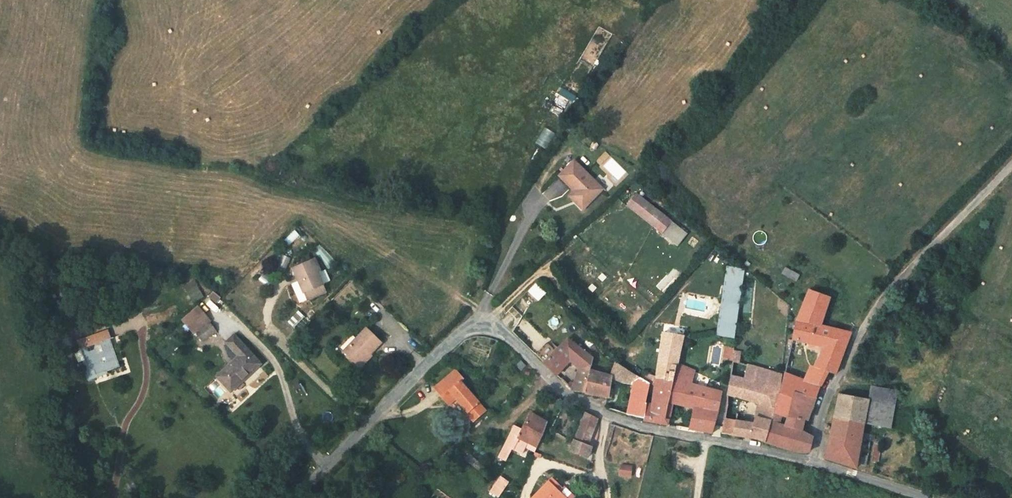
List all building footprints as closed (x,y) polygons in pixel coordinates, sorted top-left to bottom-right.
[(551,170),(566,184),(579,197),(593,183),(566,157),(551,170)] [(573,203),(579,197),(566,184),(560,190),(573,203)] [(626,185),(617,197),(652,225),(661,213),(626,185)] [(304,251),(294,255),(296,262),(307,258),(304,251)] [(319,267),(312,255),(307,258),(296,262),(294,263),(300,277),(294,280),(302,297),(325,286),(316,269),(319,267)] [(294,280),(300,277),(294,263),(288,267),(294,280)] [(731,338),(741,268),(723,265),(713,335),(731,338)] [(195,280),(184,286),(193,302),(204,296),(195,280)] [(801,282),(792,309),(782,338),(794,342),(793,346),(807,351),(792,378),(770,374),(766,397),(765,401),(775,403),(780,389),(810,395),(818,374),(823,370),(831,372),(847,329),(821,320),(829,292),(801,282)] [(530,287),(522,296),(528,301),(536,292),(530,287)] [(206,319),(195,307),(181,322),(192,334),(206,319)] [(300,312),(289,323),(296,330),(307,319),(300,312)] [(205,324),(194,335),(200,341),(211,330),(205,324)] [(356,365),(379,342),(364,327),(341,351),(356,365)] [(228,389),(255,361),(230,332),(222,340),(235,353),(214,375),(228,389)] [(675,355),(678,335),(659,333),(652,387),(649,405),(645,404),(642,422),(665,426),(666,419),(662,419),(665,402),(691,407),(684,429),(710,431),(712,424),(715,411),(719,391),(718,391),(685,384),(670,380),(675,355)] [(675,355),(688,357),(691,338),(678,335),(675,355)] [(74,352),(84,378),(111,368),(112,363),(117,362),(109,338),(74,352)] [(606,363),(582,344),(553,369),(564,382),(576,370),(590,381),(577,397),(578,398),(606,406),(614,388),(635,395),(628,420),(642,422),(645,404),(649,385),(651,375),(627,361),(620,377),(604,369),(606,363)] [(722,344),(719,357),(728,359),(729,352),(730,345),(722,344)] [(728,359),(754,368),(770,374),(771,366),(729,352),(728,359)] [(688,357),(675,355),(670,380),(685,384),(688,371),(690,358),(688,357)] [(728,359),(725,380),(751,391),(754,368),(728,359)] [(466,412),(479,401),(455,373),(458,371),(450,362),(430,378),(437,387),(434,389),(441,397),(448,390),(459,402),(458,403),(466,412)] [(754,368),(751,391),(766,397),(770,374),(754,368)] [(688,371),(685,384),(718,391),(716,381),(688,371)] [(868,376),(865,390),(858,417),(880,423),(890,383),(868,376)] [(747,421),(751,391),(725,380),(720,411),(732,414),(732,418),(747,421)] [(858,417),(865,390),(837,384),(831,408),(858,417)] [(775,403),(765,401),(758,438),(793,444),(799,424),(801,418),(810,395),(780,389),(775,403)] [(758,438),(765,401),(766,397),(751,391),(747,421),(732,418),(732,414),(720,411),(720,413),(718,425),(717,432),(749,437),(758,438)] [(858,417),(831,408),(820,452),(848,459),(858,417)] [(718,425),(720,413),(715,411),(712,424),(718,425)] [(520,431),(517,441),(525,446),(534,451),(543,424),(527,414),(520,431)] [(572,447),(586,455),(598,428),(591,424),(584,420),(572,447)] [(799,424),(793,444),(804,446),(810,431),(799,424)] [(521,452),(525,446),(517,441),(520,431),(511,427),(500,456),(509,460),(513,450),(521,452)] [(586,467),(590,457),(586,455),(572,447),(567,458),(586,467)] [(534,451),(531,457),(541,461),(543,455),(534,451)] [(627,465),(616,465),(616,473),(626,474),(627,465)] [(498,476),(488,491),(496,496),(506,481),(498,476)] [(557,493),(553,488),(557,483),(553,478),(532,497),(563,497),(557,493)] [(557,483),(553,488),(557,493),(562,487),(557,483)]
